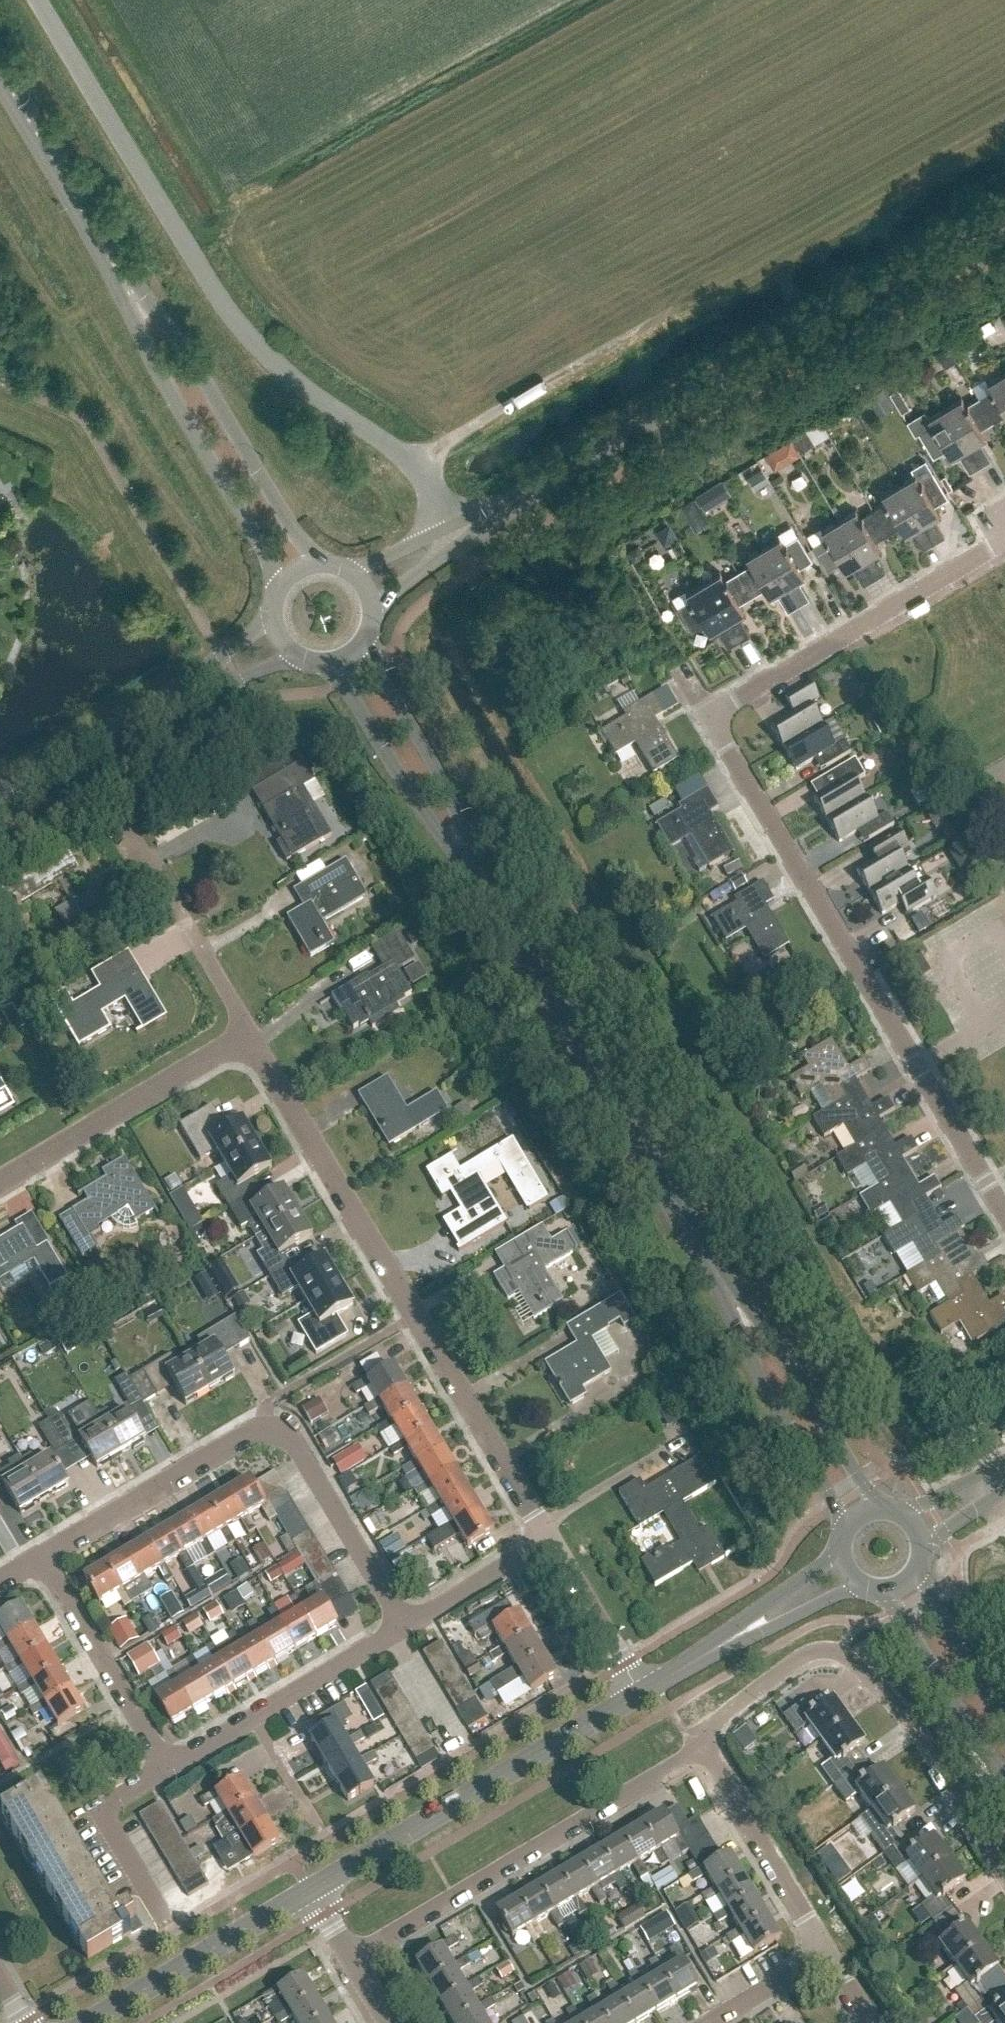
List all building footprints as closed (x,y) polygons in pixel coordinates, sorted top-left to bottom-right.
[(940,361),(952,354),(947,345),(935,353),(940,361)] [(1002,372),(986,382),(991,390),(978,398),(992,422),(1004,414),(1004,377),(1002,372)] [(979,430),(992,422),(978,398),(964,406),(959,398),(943,408),(978,467),(989,461),(980,445),(986,441),(979,430)] [(978,467),(943,408),(926,418),(931,426),(918,434),(933,458),(946,450),(953,462),(958,458),(968,474),(978,467)] [(800,452),(813,444),(806,430),(792,438),(800,452)] [(774,449),(783,464),(800,455),(791,439),(774,449)] [(755,490),(769,481),(762,469),(748,477),(755,490)] [(914,474),(897,484),(933,544),(943,537),(934,522),(941,518),(933,506),(947,498),(932,474),(919,482),(914,474)] [(933,544),(897,484),(881,494),(886,502),(872,510),(887,534),(900,526),(907,538),(913,535),(922,550),(933,544)] [(709,489),(696,497),(704,511),(717,503),(709,489)] [(678,505),(689,529),(701,524),(690,500),(678,505)] [(873,542),(887,534),(872,510),(859,518),(854,510),(838,520),(873,579),(884,573),(875,557),(881,554),(873,542)] [(873,579),(838,520),(821,530),(826,538),(812,546),(827,570),(840,562),(847,574),(853,570),(863,586),(873,579)] [(659,539),(670,541),(677,537),(669,524),(655,532),(659,539)] [(778,537),(762,547),(797,606),(808,599),(799,584),(805,580),(798,568),(811,561),(797,537),(783,545),(778,537)] [(640,559),(642,551),(638,545),(627,552),(633,563),(640,559)] [(786,613),(797,606),(762,547),(745,557),(749,565),(737,572),(751,597),(764,589),(771,601),(777,597),(786,613)] [(738,604),(751,597),(737,572),(724,580),(719,572),(702,582),(737,641),(748,635),(739,620),(745,616),(738,604)] [(727,648),(737,641),(702,582),(685,592),(690,600),(676,608),(691,632),(704,624),(711,636),(718,633),(727,648)] [(623,687),(631,684),(627,677),(620,681),(623,687)] [(770,729),(783,750),(822,727),(809,706),(818,700),(809,686),(784,701),(793,715),(770,729)] [(866,700),(873,696),(866,686),(859,691),(866,700)] [(597,702),(610,695),(606,688),(593,695),(597,702)] [(653,775),(677,761),(654,722),(662,717),(650,698),(622,715),(625,719),(600,734),(614,757),(635,745),(653,775)] [(881,737),(894,729),(887,717),(874,725),(881,737)] [(834,748),(822,727),(783,750),(796,772),(819,758),(825,769),(850,754),(844,743),(834,748)] [(902,773),(913,767),(907,757),(896,763),(902,773)] [(813,801),(826,822),(865,799),(855,784),(865,778),(855,761),(830,776),(836,787),(813,801)] [(304,789),(314,783),(302,762),(251,792),(279,841),(273,845),(284,863),(331,835),(304,789)] [(709,868),(732,854),(709,815),(717,810),(706,791),(678,808),(680,812),(655,827),(668,849),(690,836),(709,868)] [(877,820),(865,799),(826,822),(839,844),(862,830),(868,841),(893,826),(887,815),(877,820)] [(654,819),(670,810),(664,800),(648,809),(654,819)] [(948,841),(955,836),(940,811),(928,818),(936,831),(940,828),(948,841)] [(856,873),(869,894),(908,871),(901,860),(910,854),(898,833),(867,851),(874,862),(856,873)] [(106,918),(91,892),(75,901),(63,880),(78,871),(67,853),(0,892),(0,893),(11,911),(15,909),(16,910),(20,908),(19,906),(56,885),(68,905),(53,914),(68,940),(106,918)] [(321,923),(366,897),(344,860),(301,886),(311,904),(286,919),(309,958),(333,944),(321,923)] [(917,887),(908,871),(869,894),(882,916),(900,905),(906,916),(936,898),(926,881),(917,887)] [(736,893),(747,886),(741,876),(730,883),(736,893)] [(764,961),(788,947),(765,908),(773,903),(761,884),(733,901),(736,905),(711,920),(724,942),(745,929),(764,961)] [(927,920),(935,915),(931,908),(922,913),(927,920)] [(412,945),(429,935),(422,924),(405,934),(412,945)] [(396,971),(413,961),(396,933),(370,949),(382,969),(339,995),(338,993),(330,998),(337,1009),(339,1008),(352,1029),(358,1026),(359,1027),(367,1023),(366,1021),(410,995),(396,971)] [(931,973),(920,955),(911,961),(922,979),(931,973)] [(764,990),(778,981),(768,966),(754,975),(764,990)] [(141,1031),(164,1018),(135,968),(71,1006),(82,1024),(122,1000),(141,1031)] [(6,1020),(16,1014),(12,1006),(1,1013),(6,1020)] [(854,1082),(870,1073),(863,1062),(848,1071),(830,1042),(800,1060),(807,1070),(788,1082),(799,1100),(818,1089),(830,1110),(846,1101),(840,1090),(854,1082)] [(387,1148),(447,1113),(435,1093),(405,1111),(385,1078),(356,1096),(387,1148)] [(878,1121),(893,1112),(887,1102),(872,1111),(854,1082),(840,1090),(846,1101),(830,1110),(812,1121),(823,1140),(841,1129),(853,1149),(870,1140),(864,1130),(878,1121)] [(460,1122),(472,1114),(466,1104),(454,1111),(460,1122)] [(216,1153),(224,1165),(256,1146),(242,1124),(225,1134),(210,1109),(179,1128),(200,1163),(216,1153)] [(886,1168),(902,1160),(916,1151),(910,1141),(895,1150),(878,1121),(864,1130),(870,1140),(853,1149),(836,1160),(847,1178),(865,1167),(877,1188),(892,1179),(886,1168)] [(457,1253),(506,1223),(477,1174),(496,1163),(525,1211),(546,1198),(511,1139),(458,1171),(449,1157),(423,1172),(438,1197),(445,1192),(456,1211),(440,1221),(456,1248),(454,1249),(457,1253)] [(271,1171),(256,1146),(224,1165),(231,1179),(215,1189),(227,1210),(252,1195),(246,1186),(271,1171)] [(137,1220),(152,1211),(122,1160),(106,1169),(110,1175),(80,1193),(86,1202),(70,1212),(87,1240),(99,1232),(96,1229),(111,1220),(117,1226),(123,1230),(131,1230),(137,1227),(134,1222),(137,1220)] [(910,1208),(925,1199),(940,1190),(934,1179),(919,1189),(902,1160),(886,1168),(892,1179),(877,1188),(859,1199),(871,1218),(889,1207),(901,1227),(916,1218),(910,1208)] [(794,1184),(808,1175),(801,1165),(788,1174),(794,1184)] [(258,1206),(252,1195),(227,1210),(240,1232),(257,1222),(264,1234),(297,1215),(283,1192),(258,1206)] [(949,1238),(960,1232),(964,1229),(958,1219),(943,1228),(925,1199),(910,1208),(916,1218),(901,1227),(883,1238),(894,1257),(912,1246),(924,1266),(939,1257),(933,1248),(949,1238)] [(817,1221),(828,1215),(822,1205),(812,1211),(817,1221)] [(568,1222),(578,1216),(573,1209),(563,1215),(568,1222)] [(311,1240),(297,1215),(264,1234),(272,1248),(256,1258),(268,1278),(293,1263),(287,1254),(311,1240)] [(824,1235),(836,1229),(831,1219),(819,1225),(824,1235)] [(545,1270),(578,1250),(567,1232),(552,1241),(543,1226),(496,1254),(505,1270),(494,1276),(508,1299),(519,1292),(534,1319),(564,1301),(545,1270)] [(75,1291),(48,1246),(36,1253),(21,1228),(0,1241),(0,1285),(34,1265),(57,1302),(75,1291)] [(924,1266),(906,1277),(917,1296),(936,1285),(948,1306),(963,1297),(957,1287),(972,1278),(987,1268),(980,1257),(976,1259),(960,1232),(949,1238),(933,1248),(939,1257),(924,1266)] [(97,1286),(110,1279),(99,1259),(86,1267),(97,1286)] [(300,1275),(293,1263),(268,1278),(281,1299),(298,1290),(305,1302),(337,1283),(324,1260),(300,1275)] [(213,1270),(217,1277),(224,1273),(220,1266),(213,1270)] [(225,1298),(239,1290),(231,1275),(216,1283),(225,1298)] [(957,1287),(963,1297),(948,1306),(930,1317),(941,1335),(959,1324),(972,1346),(1004,1326),(1004,1298),(1004,1296),(989,1306),(972,1278),(957,1287)] [(352,1308),(337,1283),(305,1302),(314,1316),(297,1326),(316,1356),(347,1338),(335,1318),(352,1308)] [(240,1312),(251,1306),(244,1293),(233,1300),(240,1312)] [(636,1322),(621,1297),(610,1304),(621,1321),(625,1328),(636,1322)] [(621,1321),(610,1304),(610,1303),(597,1311),(607,1329),(621,1321)] [(157,1307),(144,1315),(151,1326),(164,1318),(157,1307)] [(591,1340),(608,1330),(607,1329),(597,1311),(566,1329),(576,1346),(545,1364),(566,1399),(611,1373),(591,1340)] [(223,1359),(250,1343),(236,1318),(197,1341),(204,1352),(189,1361),(209,1394),(234,1379),(223,1359)] [(67,1356),(92,1340),(84,1326),(58,1341),(67,1356)] [(39,1348),(45,1357),(56,1351),(50,1341),(39,1348)] [(209,1394),(189,1361),(177,1368),(170,1357),(128,1382),(142,1404),(143,1406),(174,1388),(186,1408),(209,1394)] [(406,1388),(394,1369),(379,1378),(377,1375),(353,1390),(357,1396),(371,1388),(379,1402),(380,1404),(406,1388)] [(142,1404),(128,1382),(125,1377),(115,1383),(132,1410),(142,1404)] [(418,1409),(406,1388),(380,1404),(379,1402),(365,1410),(369,1417),(383,1409),(391,1422),(392,1424),(418,1409)] [(104,1426),(98,1417),(89,1401),(74,1409),(85,1428),(77,1433),(81,1440),(103,1427),(104,1426)] [(311,1425),(322,1418),(313,1403),(302,1410),(311,1425)] [(430,1429),(418,1409),(392,1424),(391,1422),(377,1430),(382,1438),(395,1429),(403,1443),(404,1444),(430,1429)] [(98,1417),(104,1426),(113,1421),(108,1411),(98,1417)] [(104,1426),(103,1427),(120,1456),(144,1442),(127,1413),(113,1421),(104,1426)] [(59,1416),(48,1422),(65,1450),(75,1444),(59,1416)] [(65,1450),(48,1422),(38,1428),(55,1456),(65,1450)] [(120,1456),(103,1427),(81,1440),(79,1441),(97,1470),(120,1456)] [(443,1450),(430,1429),(404,1444),(403,1443),(390,1451),(394,1458),(408,1450),(415,1463),(417,1465),(443,1450)] [(358,1446),(332,1462),(342,1477),(367,1462),(358,1446)] [(455,1470),(443,1450),(417,1465),(415,1463),(402,1471),(406,1478),(419,1470),(428,1484),(429,1486),(455,1470)] [(31,1458),(21,1464),(44,1502),(67,1488),(50,1459),(36,1467),(31,1458)] [(711,1565),(724,1557),(708,1530),(700,1534),(682,1503),(715,1483),(700,1458),(645,1490),(640,1481),(619,1493),(640,1529),(664,1515),(686,1551),(674,1558),(669,1551),(647,1564),(659,1585),(694,1564),(695,1566),(708,1559),(711,1565)] [(21,1464),(0,1476),(0,1481),(20,1516),(44,1502),(21,1464)] [(468,1491),(455,1470),(429,1486),(428,1484),(414,1492),(419,1499),(432,1491),(440,1504),(442,1507),(468,1491)] [(259,1497),(281,1484),(274,1473),(253,1486),(259,1497)] [(270,1524),(276,1520),(273,1514),(268,1505),(265,1507),(259,1497),(253,1486),(250,1481),(229,1493),(244,1519),(248,1517),(261,1509),(270,1524)] [(268,1505),(286,1494),(281,1484),(259,1497),(265,1507),(268,1505)] [(480,1512),(468,1491),(442,1507),(440,1504),(427,1512),(431,1520),(444,1512),(452,1525),(454,1527),(480,1512)] [(256,1531),(248,1517),(244,1519),(229,1493),(208,1506),(224,1532),(227,1530),(241,1522),(249,1536),(256,1531)] [(286,1494),(268,1505),(273,1514),(292,1503),(286,1494)] [(362,1494),(357,1504),(366,1509),(370,1511),(375,1501),(362,1494)] [(298,1513),(292,1503),(273,1514),(276,1520),(279,1524),(298,1513)] [(206,1542),(220,1534),(228,1548),(235,1544),(227,1530),(224,1532),(208,1506),(188,1518),(203,1544),(206,1542)] [(467,1550),(493,1534),(480,1512),(454,1527),(452,1525),(428,1539),(436,1551),(459,1537),(467,1550)] [(285,1534),(303,1522),(298,1513),(279,1524),(285,1534)] [(376,1533),(388,1526),(381,1515),(369,1521),(376,1533)] [(215,1556),(206,1542),(203,1544),(188,1518),(167,1531),(182,1556),(186,1554),(199,1546),(207,1560),(215,1556)] [(290,1543),(309,1532),(303,1522),(285,1534),(290,1543)] [(195,1568),(186,1554),(182,1556),(167,1531),(146,1543),(162,1568),(165,1566),(179,1558),(187,1572),(195,1568)] [(296,1552),(314,1540),(309,1532),(290,1543),(296,1552)] [(389,1560),(405,1550),(396,1535),(380,1545),(389,1560)] [(301,1561),(320,1550),(314,1540),(296,1552),(298,1555),(301,1561)] [(173,1580),(165,1566),(162,1568),(146,1543),(126,1555),(141,1581),(145,1579),(158,1570),(166,1584),(173,1580)] [(260,1566),(272,1559),(263,1545),(252,1552),(260,1566)] [(307,1571),(326,1560),(320,1550),(301,1561),(304,1567),(307,1571)] [(153,1593),(145,1579),(141,1581),(126,1555),(105,1567),(121,1593),(124,1591),(138,1583),(146,1597),(153,1593)] [(304,1567),(301,1561),(298,1555),(277,1567),(284,1579),(304,1567)] [(398,1575),(408,1569),(401,1559),(392,1565),(398,1575)] [(239,1581),(250,1574),(241,1560),(230,1567),(239,1581)] [(313,1581),(331,1569),(326,1560),(307,1571),(313,1581)] [(132,1605),(124,1591),(121,1593),(105,1567),(85,1579),(100,1605),(116,1595),(125,1609),(132,1605)] [(271,1585),(283,1578),(277,1568),(265,1574),(271,1585)] [(318,1590),(337,1579),(331,1569),(313,1581),(316,1586),(318,1590)] [(436,1586),(429,1574),(416,1581),(423,1593),(436,1586)] [(233,1586),(227,1576),(206,1588),(212,1598),(233,1586)] [(324,1599),(342,1588),(337,1579),(318,1590),(324,1599)] [(324,1599),(318,1590),(316,1586),(309,1590),(318,1604),(304,1611),(301,1614),(316,1640),(337,1627),(328,1611),(330,1610),(324,1599)] [(192,1611),(212,1598),(206,1588),(186,1600),(192,1611)] [(349,1599),(342,1588),(324,1599),(330,1610),(349,1599)] [(231,1615),(245,1607),(237,1593),(223,1601),(231,1615)] [(172,1622),(184,1615),(172,1594),(160,1601),(172,1622)] [(301,1614),(304,1611),(296,1598),(289,1602),(297,1616),(284,1624),(280,1626),(296,1652),(316,1640),(301,1614)] [(211,1625),(224,1617),(216,1604),(203,1612),(211,1625)] [(21,1608),(5,1618),(3,1615),(0,1616),(0,1633),(5,1641),(7,1645),(33,1629),(21,1608)] [(280,1626),(284,1624),(275,1610),(268,1615),(276,1628),(263,1636),(260,1638),(275,1664),(296,1652),(280,1626)] [(150,1635),(161,1628),(153,1616),(142,1622),(150,1635)] [(190,1637),(203,1628),(195,1616),(182,1624),(190,1637)] [(495,1636),(503,1649),(506,1654),(532,1637),(519,1616),(494,1631),(492,1628),(477,1637),(482,1644),(495,1636)] [(121,1651),(139,1641),(127,1620),(108,1630),(121,1651)] [(260,1638),(263,1636),(255,1623),(247,1627),(255,1641),(242,1648),(239,1650),(255,1677),(275,1664),(260,1638)] [(168,1648),(182,1640),(175,1628),(161,1636),(168,1648)] [(33,1629),(7,1645),(5,1641),(0,1645),(0,1654),(10,1649),(18,1662),(20,1665),(46,1650),(33,1629)] [(239,1650),(242,1648),(234,1635),(227,1639),(230,1644),(217,1652),(222,1661),(218,1663),(234,1689),(255,1677),(239,1650)] [(544,1658),(532,1637),(506,1654),(503,1649),(490,1657),(494,1664),(508,1656),(518,1673),(544,1658)] [(428,1664),(447,1653),(441,1643),(422,1655),(428,1664)] [(148,1645),(127,1657),(140,1680),(161,1667),(148,1645)] [(218,1663),(222,1661),(217,1652),(213,1647),(206,1651),(214,1665),(201,1673),(198,1675),(214,1701),(234,1689),(218,1663)] [(58,1671),(46,1650),(20,1665),(18,1662),(4,1670),(8,1678),(22,1669),(30,1683),(32,1686),(58,1671)] [(433,1674),(452,1662),(447,1653),(428,1664),(433,1674)] [(465,1672),(477,1665),(473,1659),(464,1657),(459,1660),(465,1672)] [(485,1670),(494,1664),(490,1657),(481,1663),(485,1670)] [(542,1687),(556,1678),(544,1658),(518,1673),(515,1669),(489,1685),(496,1697),(522,1681),(530,1694),(542,1687)] [(198,1675),(201,1673),(193,1659),(186,1663),(194,1677),(180,1685),(177,1687),(193,1713),(214,1701),(198,1675)] [(439,1684),(458,1672),(452,1662),(433,1674),(439,1684)] [(70,1691),(58,1671),(32,1686),(30,1683),(16,1691),(20,1698),(34,1690),(42,1703),(44,1707),(70,1691)] [(177,1687),(180,1685),(172,1671),(165,1676),(173,1690),(156,1700),(172,1726),(193,1713),(177,1687)] [(445,1693),(464,1681),(458,1672),(439,1684),(445,1693)] [(370,1686),(376,1695),(394,1684),(389,1675),(370,1686)] [(450,1702),(469,1690),(464,1681),(445,1693),(450,1702)] [(382,1705),(400,1694),(394,1684),(376,1695),(382,1705)] [(542,1687),(530,1694),(535,1703),(547,1696),(542,1687)] [(475,1700),(469,1690),(450,1702),(456,1712),(475,1700)] [(83,1712),(70,1691),(44,1707),(42,1703),(28,1711),(33,1719),(47,1710),(57,1727),(83,1712)] [(357,1701),(365,1714),(376,1707),(368,1694),(357,1701)] [(388,1715),(406,1704),(400,1694),(382,1705),(388,1715)] [(462,1721),(481,1710),(475,1700),(456,1712),(462,1721)] [(821,1743),(848,1724),(832,1703),(814,1716),(804,1703),(783,1718),(795,1735),(808,1726),(821,1743)] [(393,1724),(411,1713),(406,1704),(388,1715),(393,1724)] [(315,1724),(321,1734),(310,1741),(323,1761),(349,1746),(347,1743),(342,1734),(348,1730),(345,1726),(353,1721),(344,1706),(315,1724)] [(7,1724),(19,1717),(13,1707),(1,1714),(7,1724)] [(467,1731),(487,1719),(481,1710),(462,1721),(467,1731)] [(398,1733),(417,1722),(411,1713),(393,1724),(398,1733)] [(404,1743),(423,1732),(417,1722),(398,1733),(404,1743)] [(863,1745),(848,1724),(821,1743),(833,1761),(821,1770),(833,1787),(854,1772),(844,1759),(863,1745)] [(368,1741),(377,1735),(372,1727),(363,1733),(368,1741)] [(744,1753),(757,1743),(746,1727),(733,1737),(744,1753)] [(11,1751),(0,1732),(0,1758),(11,1751)] [(428,1741),(423,1732),(404,1743),(410,1752),(428,1741)] [(361,1735),(347,1743),(349,1746),(323,1761),(335,1782),(361,1766),(359,1763),(351,1750),(365,1742),(361,1735)] [(434,1751),(428,1741),(410,1752),(416,1762),(434,1751)] [(434,1751),(416,1762),(421,1771),(440,1760),(434,1751)] [(364,1771),(378,1763),(373,1755),(359,1763),(361,1766),(335,1782),(347,1802),(373,1787),(364,1771)] [(871,1812),(898,1792),(882,1771),(863,1785),(854,1772),(833,1787),(846,1805),(858,1795),(871,1812)] [(771,1798),(780,1791),(772,1780),(763,1786),(771,1798)] [(218,1801),(225,1814),(228,1818),(254,1802),(242,1781),(216,1796),(215,1793),(199,1802),(204,1809),(218,1801)] [(913,1814),(898,1792),(871,1812),(860,1820),(873,1837),(871,1839),(883,1856),(904,1841),(894,1827),(913,1814)] [(87,1961),(138,1931),(127,1911),(111,1921),(36,1794),(0,1815),(87,1961)] [(266,1822),(254,1802),(228,1818),(225,1814),(211,1822),(216,1830),(215,1831),(222,1844),(224,1843),(238,1835),(240,1838),(266,1822)] [(160,1805),(139,1817),(145,1828),(166,1816),(160,1805)] [(663,1813),(642,1826),(657,1852),(660,1850),(674,1842),(682,1856),(689,1852),(682,1841),(681,1839),(679,1840),(674,1832),(663,1813)] [(172,1826),(166,1816),(145,1828),(151,1838),(172,1826)] [(682,1841),(704,1829),(697,1818),(674,1832),(679,1840),(681,1839),(682,1841)] [(279,1843),(266,1822),(240,1838),(238,1835),(224,1843),(228,1850),(242,1842),(253,1859),(279,1843)] [(178,1836),(172,1826),(151,1838),(158,1849),(178,1836)] [(657,1852),(642,1826),(621,1838),(637,1864),(640,1863),(653,1855),(661,1868),(668,1864),(660,1850),(657,1852)] [(689,1852),(710,1839),(704,1829),(682,1841),(689,1852)] [(184,1846),(178,1836),(158,1849),(164,1859),(184,1846)] [(637,1864),(621,1838),(600,1850),(616,1877),(619,1875),(632,1867),(640,1881),(647,1877),(648,1876),(640,1863),(637,1864)] [(716,1850),(710,1839),(689,1852),(695,1863),(716,1850)] [(920,1881),(948,1861),(933,1840),(914,1854),(904,1841),(883,1856),(895,1873),(908,1864),(920,1881)] [(190,1855),(184,1846),(164,1859),(170,1868),(190,1856),(190,1855)] [(190,1855),(194,1863),(207,1855),(202,1847),(190,1855)] [(616,1877),(600,1850),(580,1863),(595,1889),(598,1887),(611,1879),(620,1893),(627,1889),(619,1875),(616,1877)] [(722,1861),(716,1850),(695,1863),(700,1870),(701,1873),(722,1861)] [(194,1863),(190,1856),(170,1868),(176,1878),(196,1866),(194,1863)] [(730,1856),(722,1861),(701,1873),(700,1870),(689,1877),(693,1884),(707,1876),(715,1889),(717,1893),(743,1877),(730,1856)] [(877,1872),(886,1866),(881,1859),(872,1865),(877,1872)] [(964,1883),(948,1861),(920,1881),(933,1899),(921,1908),(932,1924),(953,1909),(944,1897),(964,1883)] [(595,1889),(580,1863),(559,1875),(575,1901),(577,1899),(591,1892),(599,1905),(606,1901),(598,1887),(595,1889)] [(836,1889),(851,1877),(841,1864),(826,1876),(836,1889)] [(203,1876),(196,1866),(176,1878),(182,1889),(203,1876)] [(575,1901),(559,1875),(538,1887),(554,1913),(557,1912),(563,1922),(576,1914),(578,1918),(586,1913),(577,1899),(575,1901)] [(208,1885),(203,1876),(182,1889),(187,1898),(208,1885)] [(654,1888),(647,1877),(640,1881),(647,1892),(654,1888)] [(755,1898),(743,1877),(717,1893),(715,1889),(701,1897),(705,1905),(719,1896),(727,1910),(729,1913),(755,1898)] [(554,1913),(538,1887),(518,1899),(533,1926),(536,1924),(549,1916),(557,1930),(565,1926),(563,1922),(557,1912),(554,1913)] [(767,1918),(755,1898),(729,1913),(727,1910),(713,1918),(717,1925),(731,1917),(739,1931),(741,1934),(767,1918)] [(533,1926),(518,1899),(496,1912),(512,1938),(529,1928),(537,1942),(544,1938),(536,1924),(533,1926)] [(967,1928),(953,1909),(932,1924),(946,1943),(941,1947),(955,1967),(982,1947),(968,1927),(967,1928)] [(634,1911),(617,1923),(622,1930),(639,1918),(634,1911)] [(641,1941),(669,1931),(663,1914),(635,1923),(641,1941)] [(869,1935),(880,1927),(873,1917),(862,1925),(869,1935)] [(780,1939),(767,1918),(741,1934),(739,1931),(725,1939),(730,1946),(743,1938),(753,1955),(780,1939)] [(687,1933),(695,1928),(690,1919),(682,1924),(687,1933)] [(606,1941),(617,1935),(612,1927),(602,1933),(606,1941)] [(415,1965),(428,1986),(454,1970),(452,1967),(444,1954),(457,1945),(453,1938),(438,1947),(440,1950),(415,1965)] [(677,1965),(664,1973),(660,1975),(676,2000),(697,1988),(683,1963),(685,1961),(677,1946),(669,1951),(677,1965)] [(998,1970),(982,1947),(955,1967),(968,1985),(955,1993),(967,2010),(988,1995),(980,1983),(998,1970)] [(619,1949),(610,1955),(617,1965),(625,1960),(619,1949)] [(706,1966),(719,1959),(713,1949),(700,1957),(706,1966)] [(466,1959),(452,1967),(454,1970),(428,1986),(440,2006),(466,1991),(464,1988),(456,1974),(470,1966),(466,1959)] [(660,1975),(664,1973),(656,1959),(649,1963),(657,1977),(643,1985),(640,1987),(655,2013),(676,2000),(660,1975)] [(629,1975),(635,1971),(629,1961),(623,1965),(629,1975)] [(585,1978),(596,1972),(590,1962),(579,1969),(585,1978)] [(502,1982),(515,1974),(508,1964),(496,1971),(502,1982)] [(643,1985),(635,1971),(629,1975),(628,1975),(636,1989),(623,1997),(619,1999),(634,2022),(638,2022),(655,2013),(640,1987),(643,1985)] [(566,1993),(577,1987),(569,1974),(558,1981),(566,1993)] [(279,2000),(287,2013),(289,2016),(316,2000),(303,1979),(278,1994),(277,1991),(263,2000),(267,2007),(279,2000)] [(464,1988),(466,1991),(440,2006),(450,2022),(459,2022),(479,2011),(477,2008),(469,1995),(482,1986),(478,1979),(464,1988)] [(623,1997),(614,1983),(607,1988),(615,2002),(602,2010),(599,2012),(606,2022),(634,2022),(619,1999),(623,1997)] [(551,2000),(559,1995),(553,1985),(545,1990),(551,2000)] [(528,1998),(532,2004),(539,2000),(536,1993),(528,1998)] [(998,2008),(988,1995),(967,2010),(977,2022),(986,2022),(993,2018),(997,2022),(1004,2022),(1004,2003),(998,2008)] [(602,2010),(594,1996),(587,2000),(595,2014),(581,2022),(579,2022),(606,2022),(599,2012),(602,2010)] [(316,2000),(289,2016),(287,2013),(275,2020),(277,2022),(287,2022),(292,2021),(293,2022),(325,2022),(328,2021),(316,2000)] [(477,2008),(479,2011),(459,2022),(486,2022),(481,2015),(495,2007),(490,2000),(477,2008)] [(581,2022),(573,2008),(566,2012),(572,2022),(579,2022),(581,2022)]
